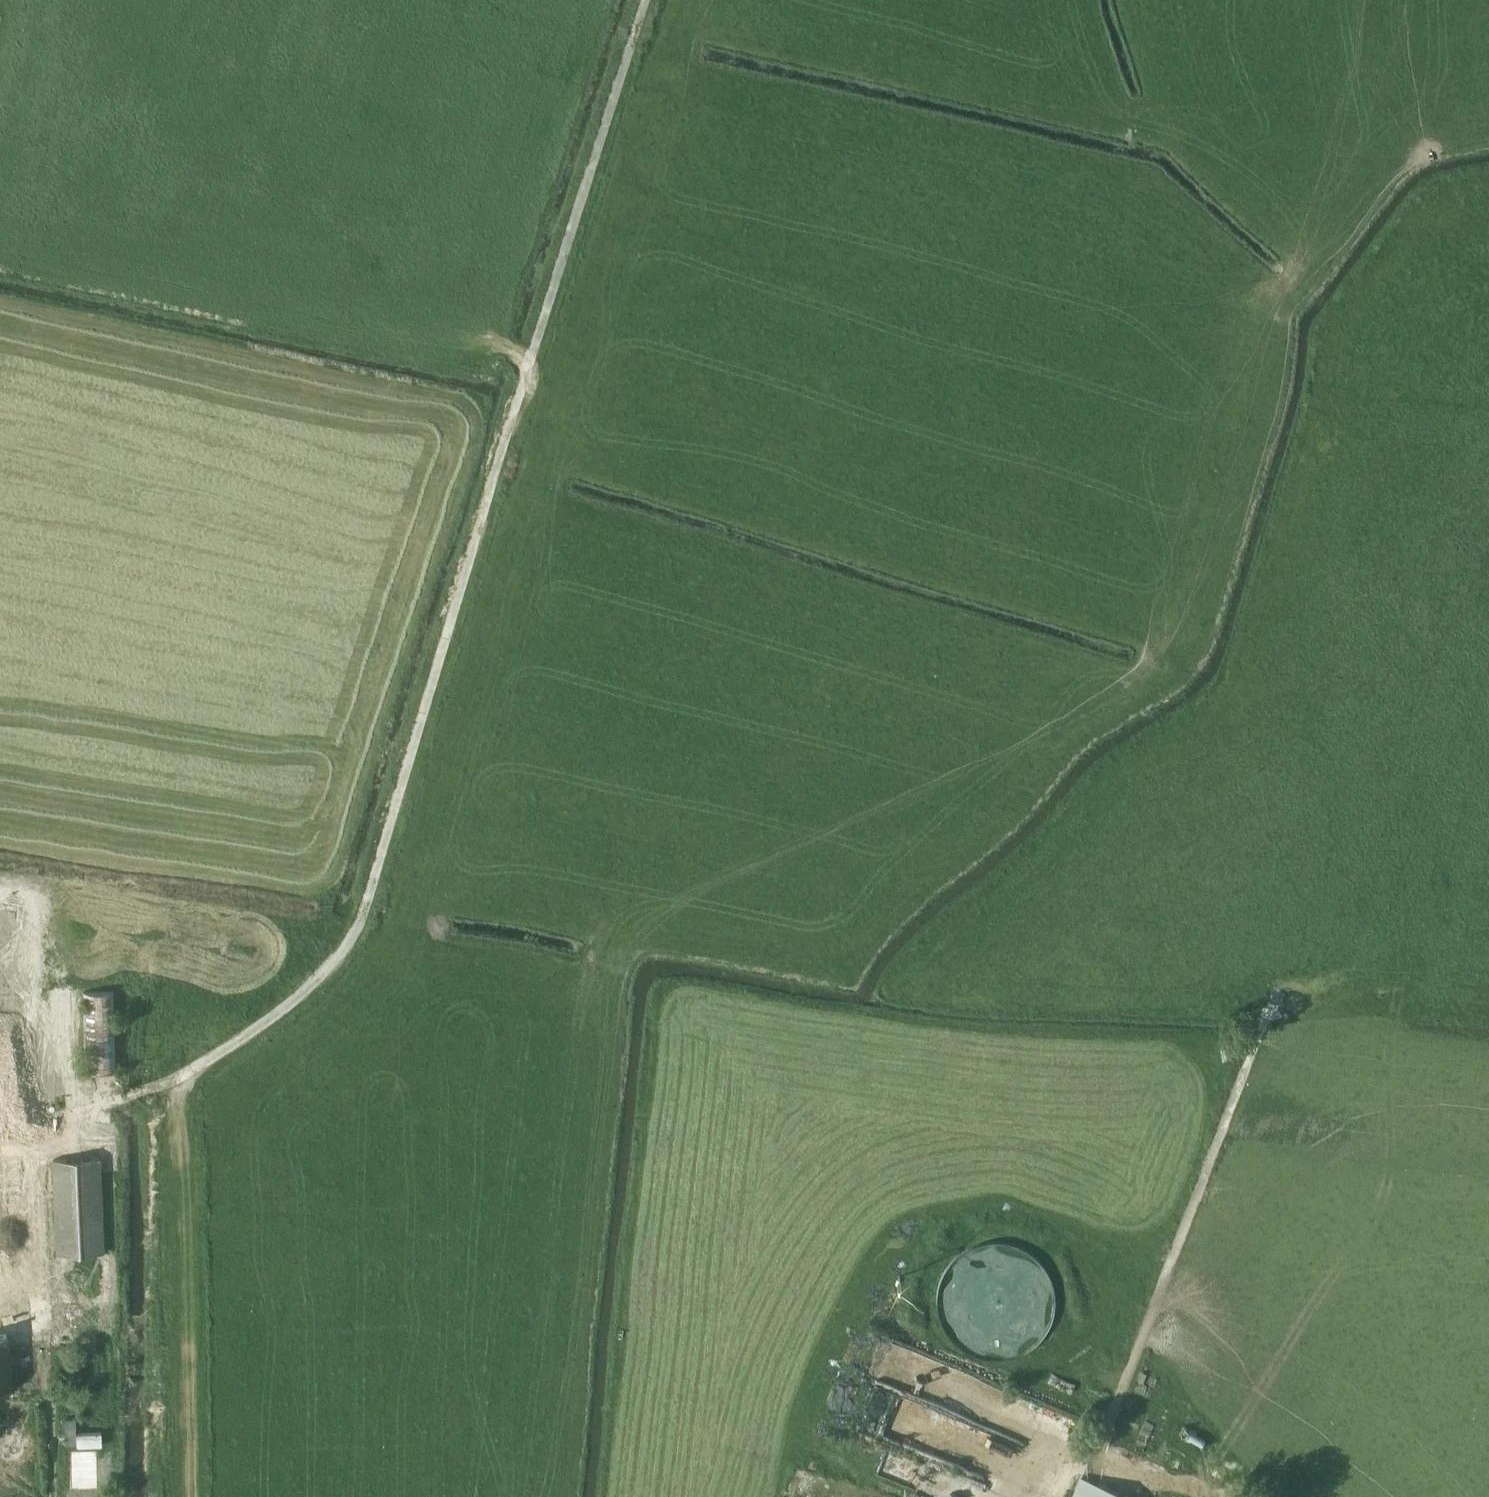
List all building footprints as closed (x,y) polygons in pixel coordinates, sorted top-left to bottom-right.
[(83,990),(85,1075),(114,1074),(112,990),(83,990)] [(111,1169),(108,1122),(79,1124),(81,1158),(53,1160),(58,1254),(104,1252),(100,1170),(111,1169)] [(100,1308),(62,1310),(64,1336),(102,1334),(100,1308)] [(8,1335),(0,1336),(0,1390),(12,1388),(8,1335)] [(1080,1478),(1072,1496),(1129,1496),(1080,1478)]
